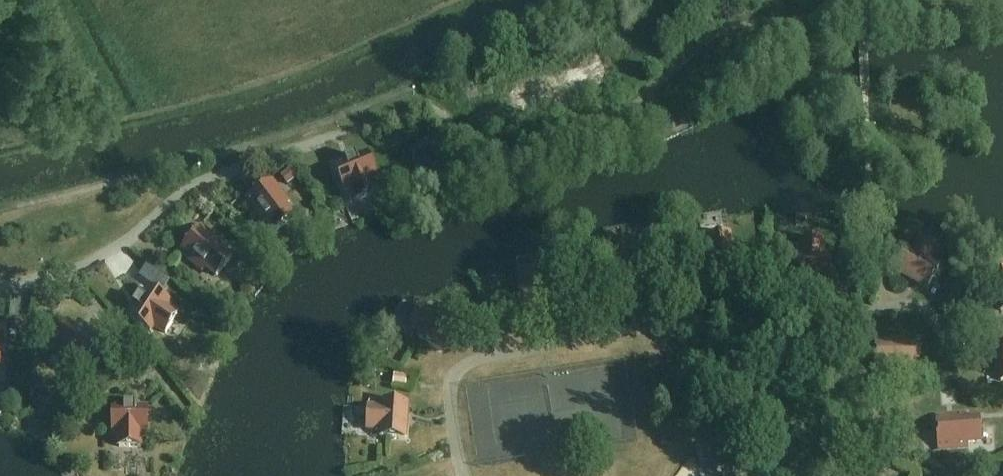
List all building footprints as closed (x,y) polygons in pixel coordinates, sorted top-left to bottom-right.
[(375,183),(379,182),(369,155),(337,168),(347,194),(352,192),(357,204),(379,195),(375,183)] [(278,236),(298,221),(288,207),(291,205),(274,182),(246,203),(263,226),(268,222),(278,236)] [(220,280),(236,260),(223,249),(225,246),(203,228),(181,256),(203,274),(207,269),(220,280)] [(732,248),(730,234),(708,238),(711,252),(704,253),(709,277),(743,271),(738,247),(732,248)] [(933,263),(940,251),(921,240),(914,253),(909,250),(897,271),(927,288),(939,266),(933,263)] [(824,255),(824,241),(802,241),(802,255),(796,255),(795,280),(830,280),(830,255),(824,255)] [(548,284),(546,270),(524,273),(526,287),(520,288),(524,312),(558,308),(554,283),(548,284)] [(169,309),(172,305),(147,291),(130,320),(154,334),(157,330),(168,337),(180,316),(169,309)] [(434,314),(422,307),(410,326),(423,333),(419,338),(440,351),(458,321),(437,309),(434,314)] [(919,368),(919,344),(905,344),(905,340),(877,339),(876,371),(904,372),(904,367),(919,368)] [(393,383),(406,384),(407,375),(395,373),(393,383)] [(406,438),(408,404),(383,402),(383,408),(369,407),(368,429),(382,430),(381,436),(406,438)] [(120,438),(120,451),(144,452),(144,439),(149,439),(150,411),(137,410),(125,410),(116,409),(115,438),(120,438)] [(965,419),(964,414),(936,417),(939,448),(967,446),(967,442),(981,441),(979,418),(965,419)] [(709,473),(690,461),(680,475),(707,475),(709,473)]
